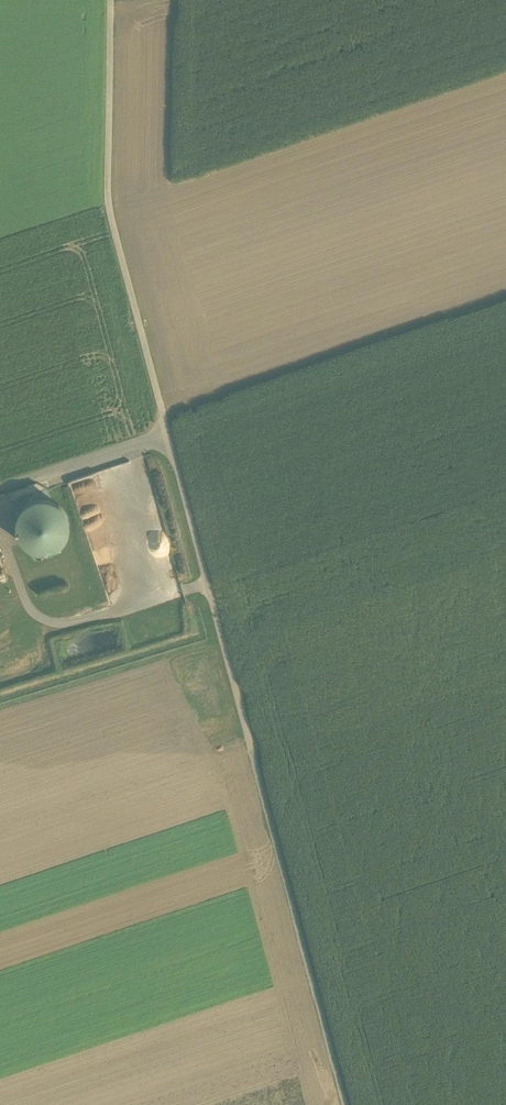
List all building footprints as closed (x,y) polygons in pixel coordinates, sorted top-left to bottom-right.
[(17,518),(16,529),(20,538),(27,546),(36,550),(47,550),(56,547),(64,540),(68,530),(68,520),(64,511),(57,503),(48,499),(38,499),(28,502),(21,509),(17,518)]
